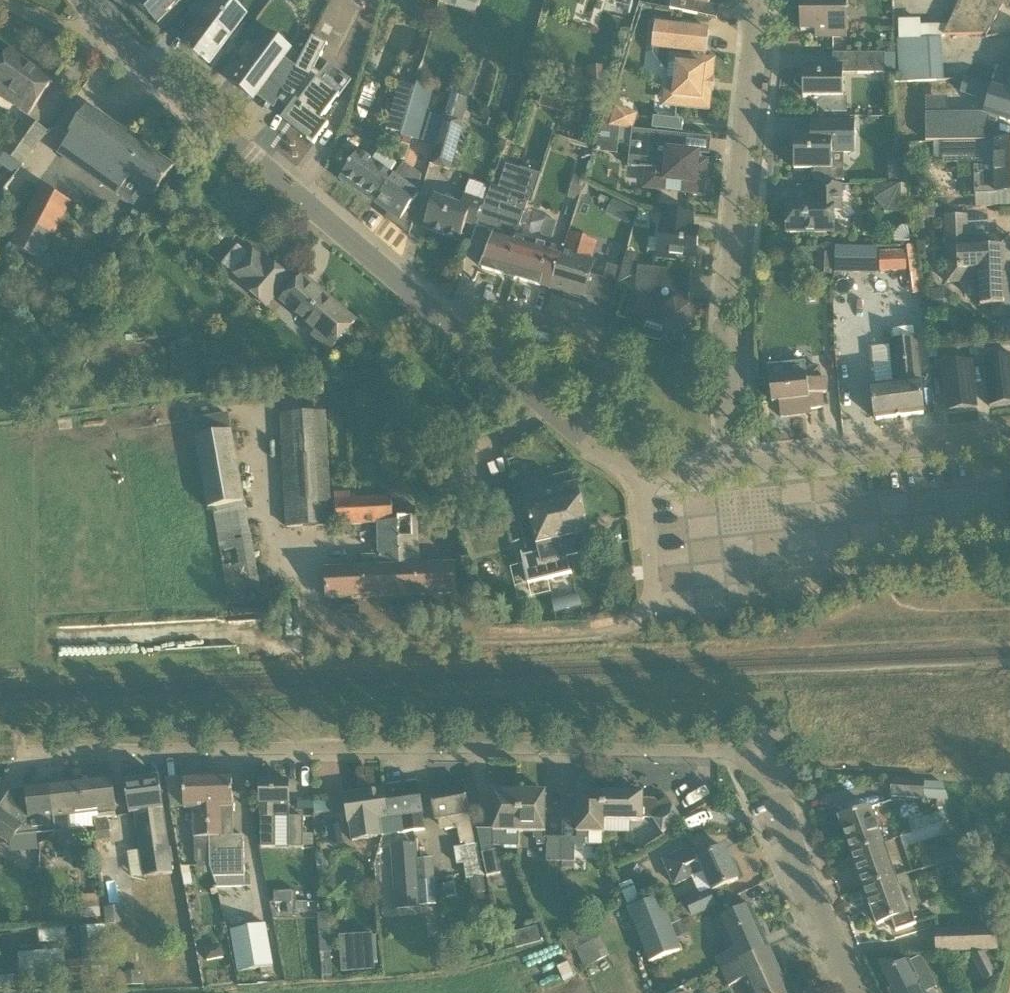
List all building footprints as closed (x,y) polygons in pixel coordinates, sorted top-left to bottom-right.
[(136,1),(159,24),(183,0),(137,0),(136,1)] [(184,45),(209,63),(237,26),(213,9),(220,0),(199,0),(188,11),(189,12),(190,12),(200,19),(200,20),(192,30),(194,31),(184,45)] [(455,7),(475,13),(479,0),(458,0),(455,7)] [(669,8),(697,14),(699,2),(709,4),(710,0),(671,0),(669,8)] [(835,37),(846,37),(846,0),(815,0),(815,3),(800,3),(800,30),(815,30),(815,37),(835,37)] [(1009,9),(1009,0),(959,0),(945,25),(945,33),(987,34),(1003,5),(1009,9)] [(668,72),(668,79),(665,105),(700,109),(709,101),(710,92),(713,92),(714,78),(712,78),(713,68),(706,59),(702,59),(703,53),(706,53),(709,29),(655,23),(652,48),(655,49),(654,55),(668,72)] [(312,35),(279,100),(292,110),(286,118),(289,120),(303,130),(309,135),(307,137),(307,138),(314,143),(328,123),(321,118),(328,109),(338,96),(339,94),(319,79),(318,79),(321,74),(320,74),(314,69),(327,43),(316,38),(312,35)] [(940,38),(899,39),(899,82),(911,82),(942,80),(940,38)] [(261,40),(230,82),(253,98),(267,79),(283,91),(296,66),(283,57),(284,56),(261,40)] [(18,100),(15,105),(28,114),(52,80),(10,50),(0,64),(0,87),(18,100)] [(885,53),(857,53),(857,73),(885,73),(885,53)] [(961,91),(988,100),(984,112),(983,114),(1009,122),(1009,58),(1001,55),(997,66),(998,67),(991,88),(965,79),(961,91)] [(843,77),(843,65),(803,65),(803,73),(794,82),(803,91),(803,97),(809,97),(817,105),(825,97),(843,97),(843,77)] [(402,133),(415,86),(417,87),(419,79),(407,75),(404,83),(399,82),(386,128),(402,133)] [(406,157),(409,146),(411,138),(418,140),(433,86),(419,82),(402,144),(399,155),(406,157)] [(464,124),(462,123),(472,92),(463,89),(461,97),(452,94),(431,164),(450,170),(464,124)] [(154,196),(174,166),(88,105),(67,135),(70,137),(58,153),(117,195),(129,178),(154,196)] [(597,138),(618,140),(619,128),(631,129),(636,115),(607,106),(597,138)] [(981,111),(931,112),(931,140),(981,139),(981,111)] [(855,121),(850,121),(810,121),(810,136),(794,136),(794,169),(814,168),(814,181),(832,180),(832,152),(855,152),(855,121)] [(681,190),(682,190),(702,192),(703,179),(703,180),(705,162),(697,161),(697,155),(681,153),(683,135),(631,129),(627,166),(640,167),(640,168),(648,169),(646,186),(666,188),(667,180),(682,182),(681,190)] [(13,133),(0,150),(21,166),(34,148),(13,133)] [(618,140),(597,138),(593,149),(616,153),(618,140)] [(942,141),(942,162),(975,162),(976,194),(1009,193),(1009,140),(1000,140),(942,141)] [(395,176),(391,174),(397,164),(379,151),(372,161),(358,151),(339,178),(376,203),(395,176)] [(376,203),(400,220),(419,193),(422,174),(404,162),(395,176),(376,203)] [(483,207),(476,226),(494,232),(488,251),(482,249),(478,262),(483,264),(482,268),(517,278),(528,240),(515,236),(527,202),(531,204),(541,175),(520,168),(520,169),(506,165),(498,188),(491,185),(483,207)] [(434,197),(430,209),(424,228),(460,240),(467,221),(476,225),(484,201),(489,187),(470,180),(465,194),(461,206),(434,197)] [(901,212),(901,185),(875,184),(875,198),(886,212),(901,212)] [(841,186),(813,186),(813,201),(787,201),(787,233),(833,233),(833,210),(841,210),(841,186)] [(41,187),(11,245),(42,262),(72,203),(41,187)] [(616,198),(609,212),(632,223),(639,209),(616,198)] [(675,260),(676,257),(695,259),(699,228),(692,228),(694,214),(663,211),(662,224),(661,224),(657,258),(675,260)] [(968,237),(967,215),(944,216),(947,282),(979,281),(980,306),(992,305),(992,316),(1009,316),(1009,235),(968,237)] [(901,225),(894,234),(895,242),(910,240),(909,225),(901,225)] [(568,242),(564,241),(562,250),(550,289),(584,299),(590,280),(595,261),(591,260),(596,242),(587,239),(588,237),(571,232),(568,242)] [(562,250),(528,240),(517,278),(550,289),(562,250)] [(836,245),(835,272),(877,273),(877,246),(836,245)] [(267,262),(253,250),(233,275),(246,286),(245,287),(266,306),(289,278),(268,260),(267,262)] [(623,265),(638,266),(639,253),(627,252),(623,265)] [(906,253),(879,254),(880,271),(907,270),(906,253)] [(607,264),(604,278),(618,282),(622,268),(607,264)] [(633,294),(626,313),(646,319),(641,336),(661,341),(671,329),(680,332),(690,323),(687,309),(685,308),(686,296),(689,296),(691,272),(671,270),(638,266),(635,291),(634,290),(633,294)] [(281,301),(317,332),(313,336),(330,350),(355,322),(338,307),(337,309),(313,289),(316,286),(303,275),(281,301)] [(943,288),(927,290),(929,311),(945,310),(943,288)] [(923,414),(921,394),(916,338),(891,341),(895,384),(872,387),(876,420),(923,414)] [(983,359),(988,406),(1009,404),(1009,355),(983,359)] [(971,360),(941,364),(947,411),(977,408),(971,360)] [(804,363),(768,366),(769,378),(772,402),(773,402),(779,401),(780,417),(805,414),(805,409),(823,407),(822,393),(827,392),(825,379),(820,379),(819,367),(804,369),(804,363)] [(208,509),(213,508),(243,502),(231,431),(227,413),(192,419),(196,437),(208,509)] [(331,525),(325,413),(281,415),(287,527),(331,525)] [(442,445),(449,470),(478,463),(471,438),(442,445)] [(523,566),(524,566),(528,583),(545,579),(572,573),(571,571),(570,571),(566,556),(594,549),(578,484),(575,484),(571,472),(555,476),(557,486),(523,495),(529,520),(520,522),(527,552),(522,553),(521,551),(520,551),(523,566)] [(336,525),(378,522),(393,521),(392,498),(351,500),(350,493),(334,494),(336,525)] [(416,596),(455,594),(454,574),(454,563),(420,565),(417,516),(416,516),(416,507),(399,507),(400,517),(398,517),(398,521),(400,566),(415,565),(416,596)] [(416,596),(415,565),(400,566),(398,521),(393,521),(378,522),(379,556),(361,557),(361,567),(326,569),(327,579),(328,599),(416,596)] [(580,594),(552,602),(555,613),(583,606),(580,594)] [(706,601),(706,613),(761,611),(760,599),(706,601)] [(210,873),(212,873),(216,887),(250,886),(250,875),(245,875),(245,869),(244,861),(245,861),(244,835),(234,835),(232,807),(232,775),(207,776),(210,873)] [(54,817),(56,831),(94,827),(93,818),(99,818),(98,811),(116,809),(112,776),(50,784),(54,817)] [(207,776),(183,776),(184,808),(194,808),(195,862),(197,862),(197,874),(210,873),(207,776)] [(125,782),(129,813),(136,812),(145,877),(173,873),(161,797),(159,777),(125,782)] [(892,780),(891,796),(926,798),(927,782),(892,780)] [(289,781),(260,781),(260,801),(260,804),(262,804),(262,839),(262,847),(276,847),(276,817),(289,817),(289,804),(289,801),(289,781)] [(469,813),(464,783),(430,790),(433,809),(435,819),(443,818),(446,830),(458,828),(460,839),(461,844),(465,843),(466,846),(455,848),(457,865),(464,864),(467,879),(484,876),(477,844),(475,844),(469,813)] [(50,784),(25,787),(26,789),(10,791),(0,806),(0,837),(12,845),(17,836),(25,835),(56,831),(54,817),(50,784)] [(381,789),(385,819),(400,816),(402,832),(424,829),(417,784),(381,789)] [(380,819),(385,819),(381,789),(344,794),(348,824),(351,823),(353,841),(383,837),(380,819)] [(519,832),(520,792),(494,791),(493,846),(501,846),(504,850),(519,850),(519,832)] [(545,837),(546,792),(520,792),(519,832),(534,832),(533,838),(537,838),(537,845),(547,845),(546,862),(549,862),(549,871),(561,871),(561,866),(561,838),(545,837)] [(604,833),(604,820),(604,793),(578,793),(577,838),(561,838),(561,866),(574,866),(574,862),(575,845),(585,846),(585,845),(603,845),(604,833)] [(604,793),(604,820),(604,833),(629,834),(630,821),(642,821),(643,818),(652,818),(661,833),(682,819),(673,805),(663,811),(655,799),(643,798),(643,794),(604,793)] [(852,853),(883,842),(870,807),(839,818),(852,853)] [(913,831),(900,834),(903,845),(947,835),(941,811),(909,818),(913,831)] [(303,817),(289,817),(289,848),(303,847),(303,839),(303,817)] [(852,853),(864,888),(895,877),(883,842),(852,853)] [(417,843),(392,844),(396,893),(419,891),(420,904),(436,903),(435,880),(433,858),(418,859),(417,843)] [(693,846),(663,860),(671,878),(674,884),(703,871),(712,891),(720,887),(738,879),(736,876),(740,875),(734,863),(731,864),(724,848),(699,859),(693,846)] [(496,850),(481,853),(486,876),(501,873),(496,850)] [(191,873),(182,875),(184,885),(192,884),(191,873)] [(864,888),(876,924),(891,919),(896,931),(917,924),(911,907),(906,908),(895,877),(864,888)] [(666,911),(671,926),(715,906),(709,891),(666,911)] [(666,911),(661,898),(631,910),(650,962),(680,951),(671,926),(666,911)] [(722,972),(770,950),(750,905),(717,920),(730,951),(716,957),(722,972)] [(317,913),(322,976),(332,975),(329,952),(332,952),(329,912),(317,913)] [(585,968),(610,955),(592,921),(560,938),(568,952),(575,949),(585,968)] [(98,979),(111,977),(105,924),(79,927),(83,960),(64,962),(65,964),(20,969),(22,985),(68,980),(68,982),(82,981),(83,989),(98,988),(98,979)] [(273,966),(266,924),(232,930),(239,972),(273,966)] [(68,939),(67,925),(40,927),(41,941),(68,939)] [(975,930),(936,931),(937,949),(960,948),(974,948),(974,949),(996,948),(995,930),(975,930)] [(345,935),(346,971),(379,970),(378,934),(345,935)] [(221,944),(204,947),(206,960),(223,957),(221,944)] [(729,986),(743,979),(749,992),(789,992),(770,950),(722,972),(729,986)] [(986,981),(998,977),(988,953),(977,957),(986,981)] [(908,960),(879,975),(889,992),(925,992),(937,986),(921,955),(909,962),(908,960)] [(112,987),(143,986),(142,970),(111,971),(112,987)]
